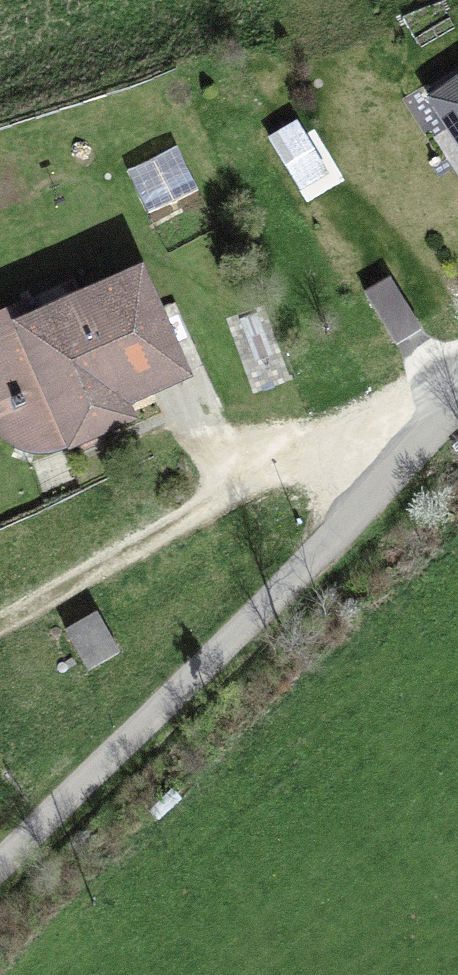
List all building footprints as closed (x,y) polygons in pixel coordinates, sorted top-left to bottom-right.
[(436,102),(457,135),(457,87),(436,102)] [(365,293),(396,345),(421,330),(389,278),(365,293)] [(104,429),(117,420),(118,404),(153,388),(149,380),(177,367),(138,280),(24,330),(31,346),(11,356),(0,368),(0,426),(4,433),(18,444),(34,450),(60,448),(104,429)] [(96,613),(65,631),(88,670),(119,653),(96,613)]
